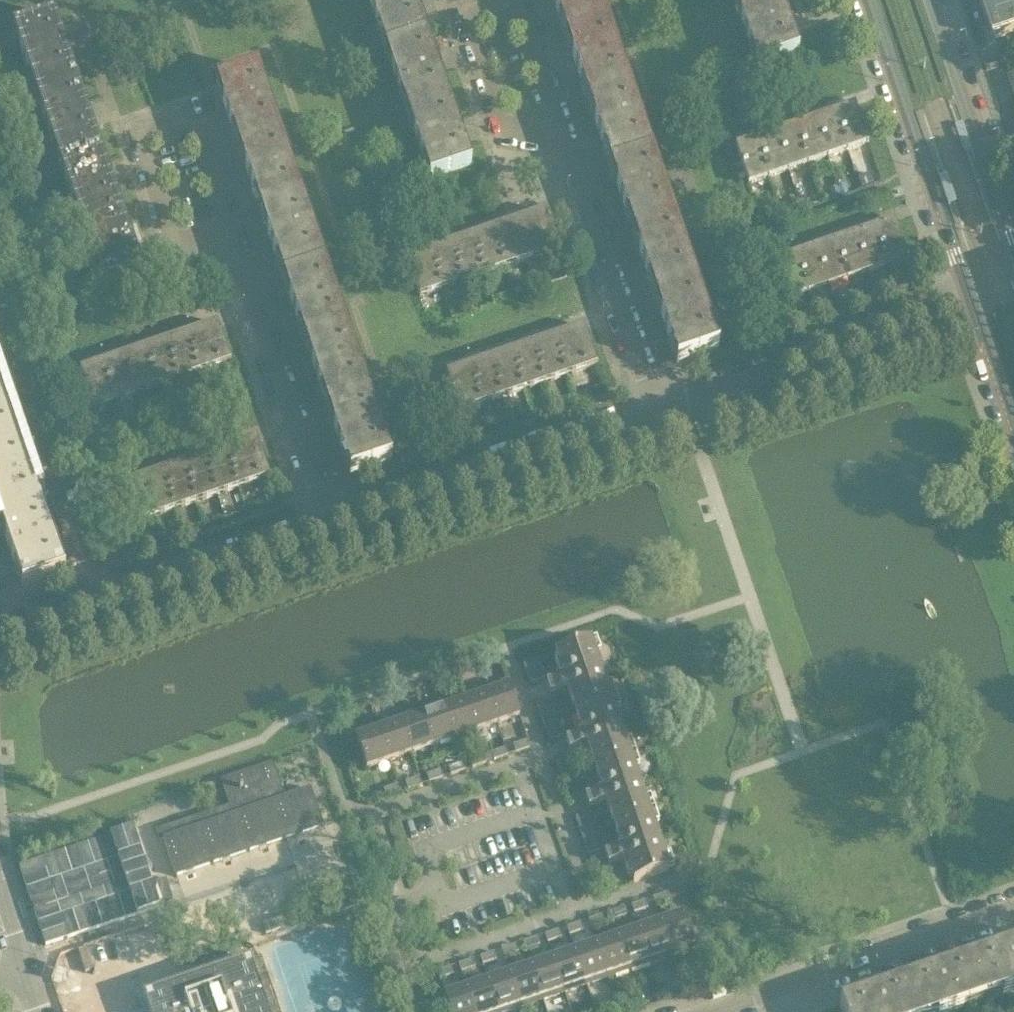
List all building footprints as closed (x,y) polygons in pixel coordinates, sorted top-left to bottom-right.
[(415,0),(368,0),(385,48),(427,34),(415,0)] [(584,32),(608,24),(599,0),(552,0),(565,39),(584,32)] [(734,2),(757,67),(799,52),(781,0),(739,0),(734,2)] [(995,40),(1013,33),(1013,0),(981,0),(995,40)] [(12,29),(35,95),(77,81),(55,15),(12,29)] [(608,24),(584,32),(565,39),(588,103),(630,89),(608,24)] [(449,100),(433,51),(427,34),(385,48),(407,114),(449,100)] [(258,70),(216,84),(238,150),(280,136),(258,70)] [(77,81),(35,95),(57,160),(99,146),(77,81)] [(630,89),(588,103),(610,168),(652,154),(630,89)] [(471,165),(457,122),(449,100),(407,114),(429,179),(471,165)] [(853,106),(835,112),(848,151),(868,144),(855,105),(853,105),(853,106)] [(834,113),(816,119),(829,158),(848,151),(835,112),(833,112),(834,113)] [(814,120),(796,126),(809,164),(829,158),(816,119),(814,119),(814,120)] [(794,126),(776,132),(789,171),(809,164),(796,126),(795,125),(794,125),(794,126)] [(775,133),(756,139),(769,178),(789,171),(776,132),(774,132),(775,133)] [(302,201),(280,136),(238,150),(261,215),(302,201)] [(748,185),(769,178),(756,139),(755,139),(755,140),(737,146),(736,145),(735,146),(748,185)] [(99,146),(57,160),(79,225),(121,211),(99,146)] [(674,219),(652,154),(610,168),(632,233),(674,219)] [(325,266),(302,201),(261,215),(283,280),(325,266)] [(121,211),(79,225),(102,291),(144,277),(121,211)] [(535,219),(430,255),(408,263),(420,298),(558,250),(544,211),(533,215),(535,219)] [(696,284),(674,219),(632,233),(654,298),(673,292),(696,284)] [(893,221),(875,228),(888,266),(908,260),(894,220),(893,220),(893,221)] [(873,228),(855,234),(856,239),(868,273),(888,266),(875,228),(874,227),(873,227),(873,228)] [(853,235),(836,241),(849,280),(868,273),(856,239),(855,234),(854,234),(853,234),(853,235)] [(834,242),(816,248),(829,287),(849,280),(836,241),(833,241),(834,242)] [(814,248),(796,255),(809,294),(829,287),(816,248),(814,247),(814,248)] [(788,301),(809,294),(796,255),(795,254),(794,254),(794,255),(776,261),(774,261),(788,301)] [(347,330),(325,266),(283,280),(305,345),(347,330)] [(696,284),(673,292),(654,298),(677,364),(719,349),(696,284)] [(207,332),(81,375),(93,409),(231,362),(217,323),(206,327),(207,332)] [(459,413),(480,406),(597,366),(584,326),(572,330),(574,335),(448,378),(459,413)] [(369,395),(347,330),(305,345),(327,410),(369,395)] [(20,443),(0,386),(0,450),(20,443)] [(392,461),(369,395),(327,410),(350,476),(392,461)] [(247,447),(120,490),(132,525),(270,478),(256,438),(245,442),(247,447)] [(0,450),(0,521),(18,515),(41,507),(20,443),(0,450)] [(18,515),(0,521),(0,524),(22,588),(64,574),(41,507),(18,515)] [(611,699),(601,671),(591,641),(555,654),(575,711),(611,699)] [(538,659),(523,665),(530,684),(545,679),(538,659)] [(559,679),(546,684),(550,694),(562,690),(559,679)] [(507,681),(485,689),(497,724),(520,716),(507,681)] [(485,689),(463,696),(476,731),(497,724),(485,689)] [(463,696),(442,703),(454,739),(476,731),(463,696)] [(552,698),(537,704),(549,741),(565,736),(552,698)] [(630,756),(614,711),(611,699),(575,711),(594,769),(630,756)] [(442,703),(420,711),(432,746),(454,739),(442,703)] [(420,711),(399,718),(411,753),(432,746),(420,711)] [(399,718),(377,725),(389,761),(411,753),(399,718)] [(367,768),(389,761),(377,725),(355,733),(367,768)] [(578,736),(566,741),(570,752),(582,747),(578,736)] [(527,741),(513,745),(516,753),(530,748),(527,741)] [(505,748),(492,753),(494,760),(508,756),(505,748)] [(484,755),(470,760),(473,768),(486,763),(484,755)] [(571,755),(556,761),(569,798),(584,792),(571,755)] [(649,813),(645,800),(630,756),(594,769),(614,825),(649,813)] [(323,826),(310,789),(282,799),(276,783),(279,782),(273,763),(225,780),(234,806),(160,830),(175,876),(323,826)] [(462,763),(449,767),(451,775),(465,770),(462,763)] [(441,770),(427,775),(429,782),(443,778),(441,770)] [(419,777),(405,782),(408,790),(422,785),(419,777)] [(386,797),(399,793),(400,792),(397,785),(384,789),(386,797)] [(598,793),(585,797),(589,808),(601,804),(598,793)] [(591,812),(576,817),(588,855),(603,850),(591,812)] [(669,871),(665,858),(649,813),(614,825),(633,883),(669,871)] [(617,850),(605,854),(608,865),(621,861),(617,850)] [(163,903),(173,899),(166,879),(156,883),(163,903)] [(683,884),(669,888),(675,912),(689,908),(683,884)] [(653,898),(654,901),(656,905),(669,901),(667,893),(653,898)] [(645,901),(632,905),(634,913),(648,908),(645,901)] [(624,908),(610,913),(613,920),(626,915),(624,908)] [(684,913),(661,921),(673,956),(696,948),(684,913)] [(602,915),(588,920),(591,927),(605,923),(602,915)] [(661,921),(639,928),(651,963),(673,956),(661,921)] [(580,923),(567,927),(569,935),(583,930),(580,923)] [(639,928),(618,936),(630,971),(651,963),(639,928)] [(558,930),(545,935),(547,942),(561,938),(558,930)] [(618,936),(596,943),(608,978),(630,971),(618,936)] [(537,937),(523,942),(526,950),(539,945),(537,937)] [(596,943),(575,950),(587,986),(608,978),(596,943)] [(515,945),(502,949),(504,957),(518,952),(515,945)] [(972,960),(986,1002),(1013,992),(1013,945),(972,960)] [(575,950),(553,958),(565,993),(587,986),(575,950)] [(494,952),(480,957),(483,964),(496,960),(494,952)] [(553,958),(531,965),(543,1000),(565,993),(553,958)] [(143,996),(148,1011),(269,1011),(251,959),(143,996)] [(472,960),(459,964),(461,972),(475,967),(472,960)] [(905,983),(915,1011),(956,1011),(986,1002),(972,960),(905,983)] [(531,965),(510,972),(522,1008),(543,1000),(531,965)] [(451,967),(437,972),(440,979),(453,974),(451,967)] [(488,980),(499,1011),(509,1011),(522,1008),(510,972),(488,980)] [(466,987),(475,1011),(499,1011),(488,980),(466,987)] [(905,983),(839,1005),(842,1011),(915,1011),(905,983)] [(466,987),(444,995),(450,1011),(475,1011),(466,987)]
